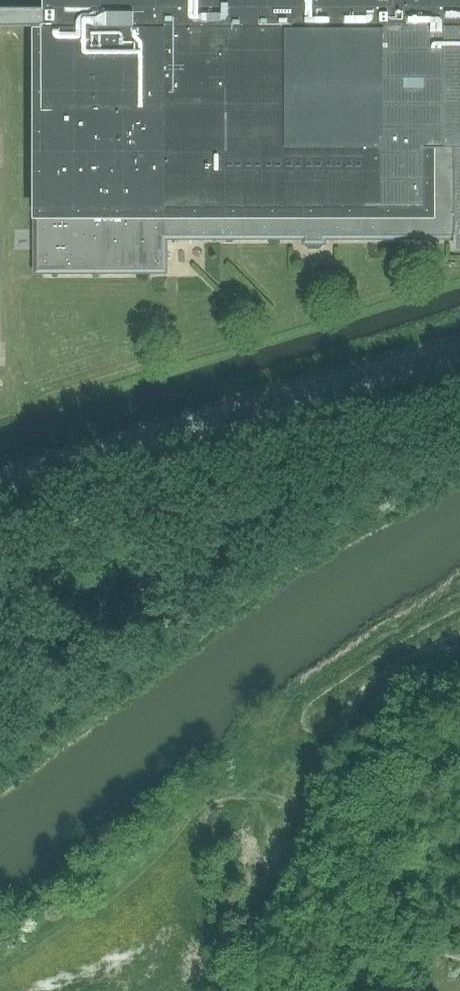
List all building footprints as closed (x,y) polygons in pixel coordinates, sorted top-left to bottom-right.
[(43,6),(43,24),(36,24),(35,272),(167,272),(166,238),(304,238),(304,243),(326,242),(325,237),(454,237),(454,251),(459,252),(459,0),(43,0),(43,6)] [(36,24),(43,24),(43,6),(0,6),(0,24),(36,24)]
